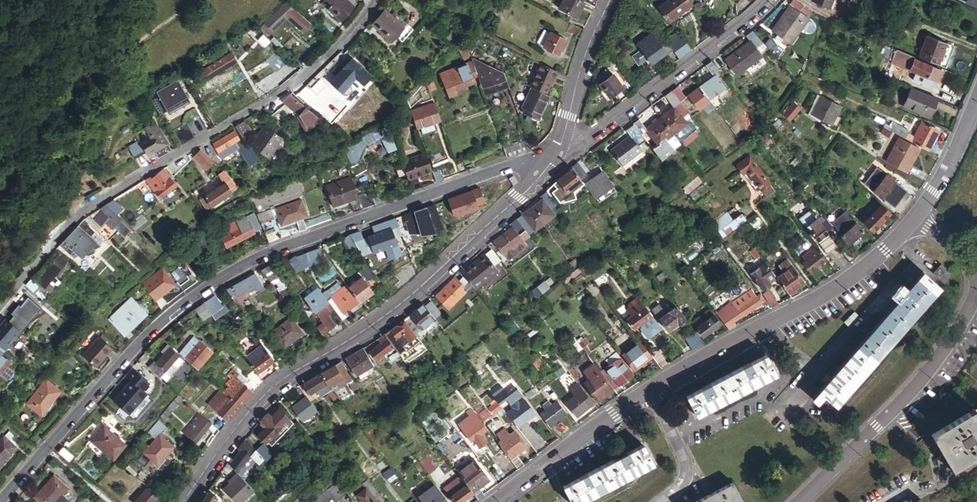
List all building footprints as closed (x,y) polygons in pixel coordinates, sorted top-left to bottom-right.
[(322,2),(340,20),(354,6),(356,3),(353,0),(324,0),(322,2)] [(580,0),(560,0),(556,7),(576,17),(583,1),(580,0)] [(658,6),(668,21),(691,4),(688,0),(667,0),(658,6)] [(737,16),(739,15),(743,12),(748,7),(754,1),(755,0),(740,0),(735,5),(735,14),(737,16)] [(809,2),(827,9),(830,0),(810,0),(809,2)] [(501,1),(495,13),(505,18),(511,6),(501,1)] [(287,5),(278,12),(286,19),(302,32),(309,24),(287,5)] [(793,8),(775,34),(788,43),(807,17),(793,8)] [(273,34),(286,19),(278,12),(262,25),(263,26),(273,34)] [(383,12),(372,24),(390,41),(391,42),(394,38),(402,29),(393,21),(383,12)] [(402,29),(394,38),(400,44),(412,32),(397,18),(393,21),(402,29)] [(579,38),(583,29),(570,23),(566,32),(579,38)] [(390,41),(372,24),(370,26),(389,43),(390,41)] [(273,34),(263,26),(260,29),(269,38),(273,34)] [(550,32),(542,47),(557,54),(564,39),(550,32)] [(665,42),(664,40),(659,44),(650,33),(636,44),(650,63),(665,52),(666,54),(671,50),(665,42)] [(665,42),(671,50),(674,53),(685,44),(676,33),(665,42)] [(925,35),(917,57),(935,64),(944,42),(925,35)] [(749,41),(724,59),(735,74),(760,55),(749,41)] [(906,54),(889,47),(883,61),(896,65),(901,67),(905,69),(915,73),(912,80),(929,87),(932,81),(936,82),(940,72),(905,57),(906,54)] [(487,58),(474,52),(472,59),(484,65),(487,58)] [(224,57),(226,62),(234,57),(231,53),(224,57)] [(293,61),(301,67),(305,62),(298,56),(293,61)] [(229,67),(226,62),(224,57),(194,75),(200,85),(229,67)] [(278,65),(289,74),(294,69),(283,59),(278,65)] [(352,59),(343,67),(354,77),(361,83),(369,74),(352,59)] [(455,62),(458,72),(468,69),(464,59),(455,62)] [(484,86),(503,79),(501,73),(484,65),(472,59),(476,72),(478,71),(484,86)] [(717,69),(710,60),(705,65),(711,73),(717,69)] [(529,86),(531,87),(545,93),(549,84),(552,85),(558,71),(539,62),(529,86)] [(180,71),(185,79),(191,76),(190,73),(189,70),(187,67),(180,71)] [(354,77),(343,67),(330,82),(342,93),(347,94),(350,90),(349,86),(348,84),(354,77)] [(474,73),(472,67),(468,69),(458,72),(448,76),(449,83),(470,76),(475,74),(474,73)] [(594,78),(598,84),(611,74),(607,68),(594,78)] [(474,73),(475,74),(483,95),(506,87),(503,79),(484,86),(478,71),(476,72),(474,73)] [(611,74),(598,84),(608,97),(621,87),(611,74)] [(715,74),(699,86),(708,98),(716,92),(724,86),(715,74)] [(446,94),(452,92),(449,83),(448,76),(441,81),(446,94)] [(473,85),(470,76),(449,83),(452,92),(473,85)] [(676,85),(670,90),(678,101),(684,97),(676,85)] [(708,98),(699,86),(687,95),(697,108),(702,104),(709,100),(708,98)] [(724,86),(716,92),(719,97),(727,91),(724,86)] [(537,119),(549,95),(545,93),(531,87),(521,106),(524,108),(523,111),(537,119)] [(932,98),(908,88),(900,105),(925,116),(932,98)] [(154,100),(162,114),(188,99),(184,91),(177,95),(174,89),(154,100)] [(678,101),(670,90),(663,96),(671,107),(658,117),(670,133),(684,122),(680,116),(686,112),(678,101)] [(813,120),(815,118),(809,115),(820,96),(816,94),(805,116),(813,120)] [(809,115),(815,118),(828,126),(839,106),(820,96),(809,115)] [(714,107),(709,100),(702,104),(708,111),(714,107)] [(435,103),(410,112),(417,129),(440,120),(435,103)] [(793,103),(783,114),(788,119),(799,108),(793,103)] [(316,118),(305,108),(298,114),(304,119),(308,115),(314,121),(316,118)] [(677,143),(670,133),(658,117),(644,127),(645,129),(656,144),(650,148),(657,158),(677,143)] [(638,118),(631,123),(631,124),(639,134),(645,129),(644,127),(638,118)] [(244,121),(236,126),(243,138),(245,141),(249,138),(247,135),(251,133),(244,121)] [(913,137),(911,141),(927,150),(937,131),(921,122),(913,137)] [(145,151),(148,157),(155,153),(159,160),(172,152),(155,123),(145,128),(150,136),(140,141),(145,151)] [(186,124),(172,131),(181,146),(194,139),(186,124)] [(267,124),(251,145),(268,158),(277,146),(284,137),(267,124)] [(368,132),(344,145),(352,163),(361,159),(367,146),(382,141),(387,154),(395,151),(392,138),(393,137),(389,124),(368,132)] [(639,134),(631,124),(624,130),(628,136),(609,150),(619,164),(646,144),(639,134)] [(898,126),(893,134),(910,143),(911,141),(913,137),(907,134),(908,131),(898,126)] [(247,145),(243,138),(239,140),(234,132),(212,146),(217,154),(237,141),(240,145),(237,147),(249,165),(258,159),(248,144),(247,145)] [(502,145),(506,157),(530,148),(526,136),(502,145)] [(145,151),(140,141),(139,139),(128,146),(134,158),(135,157),(145,151)] [(898,139),(884,162),(904,173),(917,150),(898,139)] [(237,141),(217,154),(220,158),(237,147),(240,145),(237,141)] [(277,146),(268,158),(274,162),(282,151),(277,146)] [(213,162),(201,149),(194,156),(207,168),(213,162)] [(402,163),(412,191),(424,188),(420,175),(432,171),(426,154),(402,163)] [(455,163),(459,174),(467,172),(463,160),(455,163)] [(571,166),(572,168),(580,179),(586,174),(577,161),(571,166)] [(768,181),(754,162),(749,166),(746,168),(759,187),(763,184),(768,181)] [(432,171),(437,183),(443,181),(439,168),(432,171)] [(572,168),(557,179),(565,190),(573,184),(580,179),(572,168)] [(878,182),(885,174),(879,169),(872,177),(878,182)] [(149,177),(145,179),(160,198),(176,185),(165,171),(161,175),(159,173),(151,179),(149,177)] [(228,179),(223,172),(218,175),(223,182),(228,179)] [(285,177),(283,172),(276,175),(278,180),(285,177)] [(601,172),(585,184),(595,196),(610,185),(601,172)] [(878,182),(872,190),(881,197),(894,181),(885,174),(878,182)] [(358,198),(349,177),(324,187),(332,206),(348,201),(358,198)] [(512,177),(508,181),(512,186),(517,183),(512,177)] [(866,185),(872,190),(878,182),(872,177),(866,185)] [(235,189),(228,180),(228,179),(223,182),(202,197),(209,207),(235,189)] [(769,193),(774,189),(768,181),(763,184),(769,193)] [(906,190),(894,181),(881,197),(894,206),(906,190)] [(573,184),(565,190),(568,194),(576,188),(573,184)] [(381,189),(371,193),(375,204),(385,201),(381,189)] [(480,190),(448,200),(453,216),(456,217),(478,210),(477,207),(485,205),(480,190)] [(546,191),(539,196),(542,199),(549,209),(555,204),(546,191)] [(371,193),(358,198),(363,209),(375,204),(371,193)] [(275,209),(277,213),(281,225),(295,220),(303,217),(307,215),(301,198),(275,208),(275,209)] [(363,209),(358,198),(348,201),(353,212),(363,209)] [(114,199),(106,204),(116,213),(122,207),(114,199)] [(523,230),(528,236),(554,215),(549,209),(542,199),(515,219),(523,230)] [(106,204),(99,208),(102,211),(91,220),(106,234),(114,227),(122,235),(130,227),(127,224),(116,213),(106,204)] [(441,228),(433,205),(401,216),(407,233),(412,232),(433,232),(433,231),(441,228)] [(871,215),(863,222),(871,231),(889,213),(881,205),(874,212),(871,215)] [(271,208),(256,213),(259,220),(277,213),(275,209),(272,211),(271,208)] [(825,230),(820,222),(809,209),(800,216),(825,250),(835,242),(825,230)] [(858,217),(863,222),(871,215),(869,213),(866,209),(858,217)] [(127,224),(130,227),(132,229),(147,218),(143,212),(127,224)] [(230,232),(221,237),(226,247),(255,233),(254,231),(261,228),(254,213),(227,226),(230,232)] [(718,231),(722,236),(736,225),(744,219),(740,214),(718,231)] [(677,216),(667,222),(670,227),(680,220),(677,216)] [(303,217),(295,220),(299,231),(307,228),(303,217)] [(357,231),(346,235),(355,247),(360,254),(371,251),(372,252),(384,248),(388,258),(399,254),(392,237),(400,235),(394,218),(370,227),(372,234),(365,237),(366,239),(360,241),(357,231)] [(658,228),(667,222),(664,218),(655,224),(658,228)] [(850,218),(836,230),(848,243),(852,239),(854,240),(858,237),(857,235),(862,231),(850,218)] [(515,219),(514,219),(509,223),(512,228),(517,234),(523,230),(515,219)] [(824,219),(820,222),(825,230),(830,226),(824,219)] [(680,220),(670,227),(663,231),(669,240),(686,229),(680,220)] [(65,239),(59,245),(73,257),(89,240),(95,246),(101,239),(85,222),(68,241),(65,239)] [(218,231),(219,233),(221,237),(230,232),(227,226),(218,231)] [(517,234),(512,228),(492,242),(502,255),(522,240),(517,234)] [(522,240),(528,236),(523,230),(517,234),(522,240)] [(269,243),(265,233),(259,236),(263,245),(269,243)] [(355,247),(346,235),(339,238),(348,251),(355,247)] [(804,260),(819,249),(815,244),(808,250),(810,252),(808,253),(806,251),(800,255),(804,260)] [(758,254),(753,247),(749,250),(754,257),(758,254)] [(843,252),(850,262),(853,260),(855,258),(847,248),(843,252)] [(323,260),(319,249),(313,251),(316,262),(323,260)] [(808,269),(825,257),(819,249),(804,260),(802,262),(808,269)] [(489,250),(483,254),(492,266),(498,261),(489,250)] [(313,251),(307,253),(310,264),(316,262),(313,251)] [(492,266),(483,254),(463,270),(475,287),(496,271),(492,266)] [(296,257),(294,255),(288,260),(296,271),(302,266),(296,257)] [(296,257),(302,266),(304,268),(308,267),(303,255),(296,257)] [(778,266),(783,272),(791,266),(786,260),(778,266)] [(33,278),(27,284),(39,295),(61,269),(53,262),(37,281),(33,278)] [(760,288),(776,277),(764,262),(749,273),(760,288)] [(279,277),(270,264),(260,268),(270,280),(279,277)] [(359,269),(367,279),(372,275),(364,265),(359,269)] [(787,292),(794,286),(802,280),(791,266),(783,272),(776,277),(787,292)] [(940,266),(934,273),(944,281),(950,274),(940,266)] [(162,269),(141,284),(154,301),(174,285),(162,269)] [(818,391),(824,396),(835,406),(939,287),(922,273),(908,289),(903,295),(818,391)] [(247,278),(254,288),(255,290),(262,286),(254,274),(247,278)] [(381,283),(374,274),(372,275),(367,279),(374,288),(381,283)] [(348,286),(359,301),(372,291),(361,277),(348,286)] [(247,278),(226,290),(232,298),(243,292),(245,290),(247,292),(254,288),(247,278)] [(452,278),(435,295),(447,307),(464,291),(452,278)] [(547,278),(539,284),(544,291),(553,284),(551,283),(548,279),(547,278)] [(322,294),(326,300),(330,297),(341,289),(337,283),(322,294)] [(544,291),(539,284),(535,287),(540,294),(544,291)] [(348,286),(346,285),(341,289),(330,297),(342,313),(343,312),(359,301),(348,286)] [(897,290),(903,295),(908,289),(901,285),(897,290)] [(787,292),(792,298),(797,296),(800,294),(794,286),(787,292)] [(322,294),(317,288),(304,297),(314,312),(322,306),(328,302),(326,300),(322,294)] [(716,313),(728,330),(731,329),(736,326),(733,322),(763,300),(757,293),(754,296),(749,289),(716,313)] [(32,292),(24,302),(27,304),(35,294),(32,292)] [(243,292),(232,298),(236,303),(238,302),(237,301),(245,296),(243,292)] [(770,293),(763,298),(771,309),(778,303),(770,293)] [(13,317),(8,322),(19,331),(27,322),(44,302),(35,294),(27,304),(24,302),(23,300),(10,315),(13,317)] [(215,294),(204,302),(212,314),(223,305),(215,294)] [(524,295),(508,306),(513,314),(529,302),(524,295)] [(326,300),(328,302),(343,321),(347,318),(343,312),(342,313),(330,297),(326,300)] [(131,298),(108,320),(123,335),(146,314),(131,298)] [(662,330),(638,298),(630,303),(633,307),(631,308),(635,313),(625,320),(632,329),(639,324),(650,339),(662,330)] [(347,318),(363,306),(359,301),(343,312),(347,318)] [(425,306),(434,318),(440,313),(431,301),(425,306)] [(50,307),(44,302),(27,322),(29,323),(50,307)] [(204,302),(194,310),(202,321),(212,314),(204,302)] [(425,306),(423,304),(421,305),(417,309),(412,313),(409,315),(420,328),(434,318),(425,306)] [(658,304),(650,309),(666,330),(682,318),(673,306),(664,313),(658,304)] [(223,305),(212,314),(216,319),(228,311),(223,305)] [(330,317),(322,306),(314,312),(308,317),(321,335),(326,331),(321,325),(327,320),(330,317)] [(513,314),(508,306),(497,314),(502,322),(513,314)] [(709,309),(706,306),(695,314),(698,317),(709,309)] [(631,308),(620,316),(624,321),(625,320),(635,313),(631,308)] [(691,322),(695,328),(713,315),(709,309),(698,317),(691,322)] [(337,334),(345,329),(334,315),(330,317),(327,320),(337,334)] [(406,318),(404,319),(414,333),(420,328),(409,315),(406,318)] [(702,336),(719,323),(713,315),(695,328),(702,336)] [(282,347),(284,346),(290,341),(300,333),(289,318),(271,332),(282,347)] [(390,330),(402,344),(404,347),(407,350),(419,340),(415,334),(414,333),(404,319),(400,322),(393,327),(390,330)] [(0,327),(0,346),(4,350),(8,344),(12,347),(18,340),(14,337),(19,331),(8,322),(6,320),(0,327)] [(326,331),(330,338),(337,334),(327,320),(321,325),(326,331)] [(387,332),(384,334),(391,344),(393,346),(395,349),(397,352),(398,352),(404,347),(402,344),(390,330),(387,332)] [(691,350),(703,343),(695,333),(684,340),(691,350)] [(379,337),(376,339),(379,343),(369,352),(375,360),(389,349),(393,346),(391,344),(384,334),(379,337)] [(636,346),(640,342),(634,334),(630,338),(636,346)] [(178,352),(179,353),(196,369),(212,351),(194,335),(178,352)] [(96,337),(81,354),(96,367),(110,350),(96,337)] [(583,340),(577,344),(586,355),(592,351),(586,345),(583,340)] [(290,341),(284,346),(292,357),(298,352),(290,341)] [(651,357),(640,342),(636,346),(622,356),(633,371),(644,363),(651,357)] [(245,357),(255,370),(257,373),(270,364),(273,362),(260,345),(245,357)] [(178,352),(170,346),(155,363),(164,371),(179,353),(178,352)] [(0,347),(0,372),(1,373),(11,362),(13,359),(0,347)] [(348,357),(345,359),(355,376),(371,366),(362,349),(358,351),(353,354),(348,357)] [(73,357),(65,351),(60,356),(68,363),(73,357)] [(398,352),(397,352),(393,355),(392,354),(387,357),(393,366),(402,359),(398,352)] [(633,375),(616,352),(605,360),(608,364),(604,367),(610,374),(618,386),(633,375)] [(540,355),(532,361),(538,368),(546,362),(540,355)] [(766,356),(686,397),(696,415),(775,374),(766,356)] [(652,373),(660,368),(651,357),(644,363),(652,373)] [(164,371),(155,363),(154,362),(149,368),(159,376),(164,371)] [(335,365),(319,374),(328,386),(331,390),(349,380),(338,363),(335,365)] [(270,364),(257,373),(263,381),(276,372),(270,364)] [(566,369),(569,373),(574,379),(577,377),(579,376),(572,365),(566,369)] [(588,380),(599,372),(593,365),(583,373),(588,380)] [(131,380),(113,400),(128,413),(146,393),(142,389),(149,382),(132,367),(125,375),(131,380)] [(221,392),(226,396),(237,407),(246,397),(250,392),(235,378),(239,373),(232,368),(226,375),(229,378),(224,383),(227,385),(221,392)] [(247,382),(253,389),(253,390),(264,381),(263,381),(257,373),(255,370),(248,375),(251,380),(247,382)] [(596,402),(612,390),(604,379),(599,372),(588,380),(584,383),(590,392),(588,393),(596,402)] [(574,379),(569,373),(561,379),(568,388),(572,385),(576,382),(574,379)] [(312,378),(302,384),(304,386),(301,388),(307,395),(315,389),(319,393),(328,386),(319,374),(312,378)] [(604,379),(612,390),(618,386),(610,374),(604,379)] [(45,380),(27,403),(41,414),(60,391),(45,380)] [(582,392),(583,391),(576,383),(576,382),(572,385),(579,394),(582,392)] [(517,386),(514,383),(506,389),(508,393),(517,386)] [(497,401),(485,386),(476,392),(488,408),(497,401)] [(305,397),(299,389),(295,393),(300,401),(305,397)] [(221,392),(220,390),(207,404),(214,410),(225,420),(237,407),(226,396),(221,392)] [(530,390),(523,395),(527,400),(534,394),(530,390)] [(553,394),(556,397),(559,402),(564,399),(562,396),(558,390),(553,394)] [(817,404),(824,396),(818,391),(812,399),(817,404)] [(592,406),(582,392),(579,394),(566,404),(576,418),(579,415),(592,406)] [(510,404),(515,401),(517,399),(513,393),(506,398),(510,404)] [(182,399),(177,395),(173,400),(177,404),(182,399)] [(303,420),(315,411),(305,397),(300,401),(292,406),(303,420)] [(173,400),(159,417),(163,421),(177,404),(173,400)] [(517,405),(513,408),(507,412),(518,427),(534,415),(524,400),(517,405)] [(543,405),(546,409),(553,404),(550,400),(543,405)] [(493,414),(498,409),(501,407),(497,401),(488,408),(493,414)] [(553,404),(546,409),(539,414),(549,427),(566,414),(556,402),(553,404)] [(266,414),(260,421),(261,421),(267,427),(274,433),(279,428),(287,418),(276,409),(270,417),(266,414)] [(951,470),(952,472),(976,457),(976,414),(974,409),(930,435),(951,470)] [(113,417),(107,412),(102,418),(107,423),(113,417)] [(209,423),(198,413),(182,432),(194,443),(205,429),(210,423),(209,423)] [(480,420),(475,414),(468,419),(470,421),(473,425),(479,421),(480,420)] [(220,430),(224,425),(214,417),(209,423),(210,423),(211,424),(219,431),(220,430)] [(287,418),(279,428),(283,431),(290,423),(287,418)] [(460,428),(464,432),(473,425),(470,421),(460,428)] [(473,425),(464,432),(463,433),(470,442),(473,440),(479,448),(486,442),(480,435),(486,431),(479,421),(473,425)] [(211,424),(210,423),(205,429),(214,437),(219,431),(211,424)] [(110,431),(104,427),(92,441),(113,459),(125,445),(110,431)] [(511,458),(516,454),(526,446),(514,431),(509,435),(504,429),(499,432),(504,439),(499,443),(511,458)] [(7,431),(2,436),(14,447),(17,445),(8,437),(11,435),(7,431)] [(2,436),(0,439),(0,464),(14,447),(2,436)] [(159,436),(143,456),(159,467),(173,447),(159,436)] [(244,441),(238,448),(240,450),(234,459),(242,466),(249,458),(257,466),(263,460),(254,450),(251,446),(244,441)] [(254,450),(263,460),(265,462),(272,455),(261,443),(254,450)] [(563,487),(570,501),(581,501),(653,465),(643,446),(563,487)] [(63,447),(58,453),(68,461),(73,455),(63,447)] [(509,459),(518,470),(524,465),(516,454),(511,458),(509,459)] [(434,471),(425,459),(419,463),(428,475),(434,471)] [(232,461),(229,465),(235,473),(239,469),(239,468),(232,461)] [(473,464),(458,475),(472,494),(473,494),(480,489),(476,484),(484,479),(473,464)] [(235,473),(236,473),(243,481),(247,477),(239,469),(235,473)] [(253,491),(243,481),(236,473),(229,480),(232,483),(229,486),(220,494),(228,501),(241,501),(253,491)] [(458,475),(455,477),(442,488),(442,489),(453,501),(461,501),(472,494),(458,475)] [(35,497),(41,501),(57,501),(68,489),(54,476),(35,497)] [(284,484),(286,488),(294,482),(291,478),(284,484)] [(476,484),(480,489),(487,483),(484,479),(476,484)] [(364,489),(371,484),(368,480),(361,485),(364,489)] [(347,495),(338,483),(314,501),(339,501),(347,495)] [(715,493),(698,501),(743,501),(733,483),(715,493)] [(367,501),(378,493),(371,484),(364,489),(360,492),(367,501)] [(132,497),(136,499),(144,489),(141,486),(132,497)] [(155,496),(144,488),(144,489),(136,499),(134,501),(150,501),(155,496)] [(446,501),(453,501),(442,489),(438,492),(441,496),(446,501)] [(441,496),(438,492),(432,496),(435,501),(441,496)] [(215,499),(206,493),(200,501),(213,501),(215,499)] [(378,493),(367,501),(366,501),(384,501),(378,493)]
